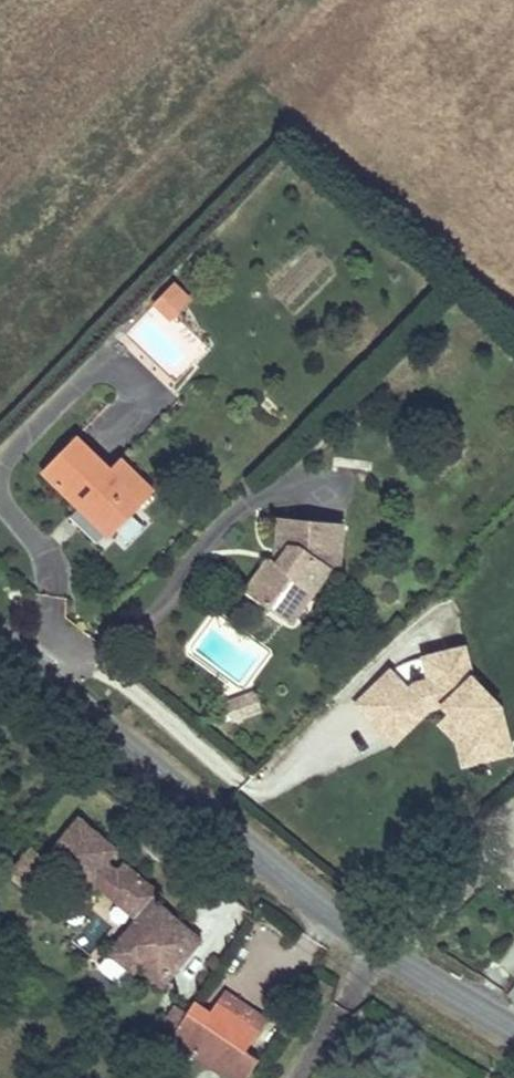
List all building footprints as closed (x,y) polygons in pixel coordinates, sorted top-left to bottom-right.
[(172,320),(195,296),(175,278),(152,302),(172,320)] [(47,423),(12,457),(49,495),(53,491),(60,499),(56,502),(78,525),(113,492),(82,460),(47,423)] [(92,450),(82,460),(113,492),(123,481),(92,450)] [(53,491),(49,495),(56,502),(60,499),(53,491)] [(343,564),(346,519),(277,514),(275,541),(281,541),(290,542),(289,547),(282,557),(271,556),(268,560),(264,557),(243,588),(272,608),(293,602),(305,585),(314,591),(334,563),(343,564)] [(290,542),(281,541),(271,556),(282,557),(289,547),(290,542)] [(293,622),(314,591),(305,585),(293,602),(272,608),(293,622)] [(408,685),(390,666),(351,703),(392,747),(431,710),(445,706),(448,709),(435,723),(454,741),(460,766),(513,753),(513,743),(504,703),(507,700),(474,669),(468,642),(419,653),(425,676),(414,678),(408,685)] [(260,712),(253,692),(225,702),(232,721),(260,712)] [(116,849),(80,818),(45,859),(31,849),(10,874),(40,899),(60,875),(87,898),(97,884),(138,919),(110,953),(134,972),(139,966),(163,986),(202,940),(156,901),(161,894),(124,864),(118,871),(106,862),(116,849)] [(218,1004),(258,1031),(267,1019),(227,991),(218,1004)] [(218,1004),(211,1014),(195,1003),(173,1038),(231,1077),(247,1077),(259,1060),(245,1050),(258,1031),(218,1004)]
